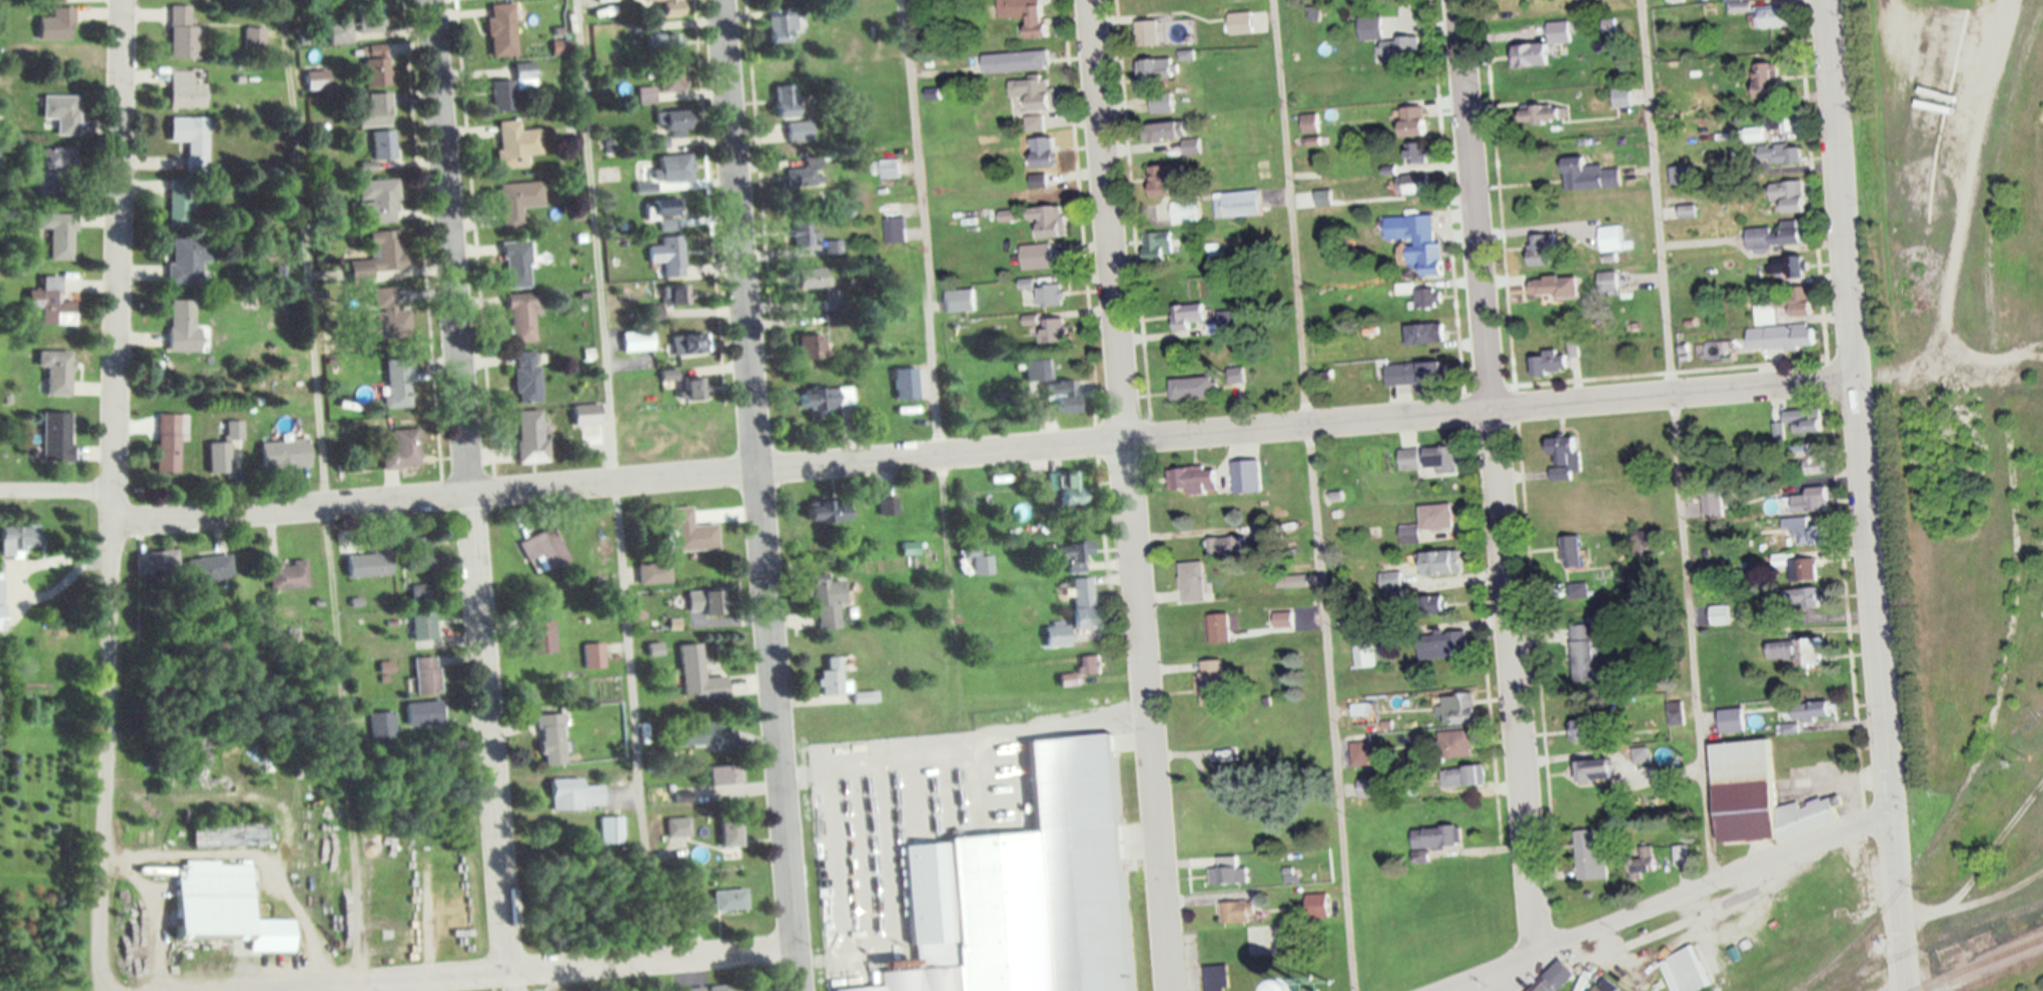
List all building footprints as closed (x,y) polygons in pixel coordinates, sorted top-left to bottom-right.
[(657,2),(657,16),(679,15),(678,0),(643,0),(643,2),(657,2)] [(998,19),(1026,18),(1028,38),(1046,37),(1044,0),(997,0),(998,19)] [(1524,0),(1533,0),(1499,0),(1499,8),(1524,8),(1524,0)] [(353,43),(352,35),(384,33),(382,4),(353,6),(353,18),(328,20),(329,44),(353,43)] [(515,56),(514,4),(488,4),(489,56),(515,56)] [(196,26),(189,26),(189,6),(169,6),(169,59),(196,59),(196,26)] [(769,44),(789,43),(788,31),(795,30),(794,19),(803,19),(803,7),(786,8),(786,14),(767,16),(769,44)] [(37,40),(72,40),(72,8),(50,8),(50,17),(37,17),(37,40)] [(1755,8),(1755,28),(1788,28),(1788,8),(1755,8)] [(1228,14),(1229,35),(1251,34),(1250,13),(1228,14)] [(1360,41),(1383,38),(1380,16),(1358,19),(1360,41)] [(1159,46),(1159,22),(1137,22),(1137,46),(1159,46)] [(1548,45),(1570,43),(1568,22),(1547,23),(1548,44),(1514,46),(1516,68),(1549,65),(1548,45)] [(243,51),(264,51),(264,28),(243,28),(243,51)] [(646,35),(646,54),(677,54),(677,35),(646,35)] [(366,87),(389,85),(386,45),(363,47),(366,87)] [(983,73),(1048,70),(1048,51),(982,55),(983,73)] [(1173,78),(1173,60),(1149,60),(1149,78),(1173,78)] [(491,81),(493,112),(517,111),(515,80),(532,79),(531,63),(514,64),(515,80),(491,81)] [(1780,64),(1758,64),(1758,101),(1780,101),(1780,64)] [(684,91),(684,65),(659,65),(659,91),(684,91)] [(203,83),(191,83),(191,70),(169,70),(169,108),(203,108),(203,83)] [(1050,77),(1009,81),(1011,97),(1028,95),(1030,111),(1053,109),(1050,77)] [(797,118),(797,85),(775,85),(775,118),(797,118)] [(1613,88),(1613,107),(1642,107),(1642,88),(1613,88)] [(357,127),(392,126),(391,93),(368,94),(369,105),(357,106),(357,127)] [(1151,113),(1172,113),(1172,93),(1151,93),(1151,113)] [(55,135),(78,135),(78,97),(42,97),(42,119),(55,119),(55,135)] [(1521,123),(1565,122),(1565,106),(1521,106),(1521,123)] [(1402,108),(1402,137),(1425,137),(1425,108),(1402,108)] [(682,137),(681,131),(689,130),(687,110),(661,113),(663,132),(670,131),(671,138),(682,137)] [(1302,114),(1302,133),(1318,133),(1318,114),(1302,114)] [(205,118),(169,117),(168,142),(187,142),(186,168),(205,168),(205,118)] [(526,168),(525,156),(540,155),(539,130),(519,131),(518,121),(495,122),(498,170),(526,168)] [(811,141),(811,122),(786,122),(786,141),(811,141)] [(1149,123),(1149,139),(1187,139),(1187,123),(1149,123)] [(372,131),(372,161),(394,161),(394,131),(372,131)] [(1034,169),(1055,168),(1053,138),(1031,140),(1034,169)] [(1406,165),(1426,165),(1426,144),(1414,144),(1414,147),(1406,147),(1406,165)] [(1772,165),(1803,164),(1802,145),(1759,146),(1759,160),(1772,160),(1772,165)] [(75,148),(40,148),(40,175),(75,175),(75,148)] [(689,155),(658,156),(658,171),(651,171),(652,183),(689,183),(689,155)] [(805,157),(805,169),(788,169),(788,186),(822,186),(822,157),(805,157)] [(1586,165),(1586,158),(1565,158),(1566,190),(1622,188),(1621,168),(1604,169),(1603,165),(1586,165)] [(899,179),(899,160),(880,160),(880,179),(899,179)] [(1151,166),(1151,197),(1181,197),(1181,166),(1151,166)] [(1671,168),(1671,184),(1689,184),(1689,168),(1671,168)] [(168,227),(190,227),(190,179),(168,179),(168,227)] [(358,182),(361,226),(399,223),(396,180),(358,182)] [(1786,213),(1806,213),(1806,181),(1772,182),(1772,202),(1786,202),(1786,213)] [(542,207),(541,182),(498,184),(501,230),(522,229),(521,208),(542,207)] [(1213,193),(1214,218),(1259,216),(1258,191),(1213,193)] [(645,217),(679,218),(680,201),(645,200),(645,217)] [(1199,222),(1199,202),(1173,202),(1173,223),(1199,222)] [(1063,206),(1027,210),(1028,222),(1037,221),(1039,240),(1066,237),(1063,206)] [(1695,206),(1680,206),(1680,217),(1695,217),(1695,206)] [(1441,243),(1434,243),(1433,216),(1384,217),(1384,240),(1409,239),(1409,264),(1421,264),(1421,277),(1442,276),(1441,243)] [(885,245),(904,244),(904,218),(884,219),(885,245)] [(791,248),(819,247),(817,219),(789,220),(791,248)] [(71,262),(71,220),(48,220),(48,262),(71,262)] [(1772,227),(1747,228),(1748,248),(1805,244),(1804,220),(1782,222),(1783,232),(1773,232),(1772,227)] [(1623,227),(1601,227),(1601,251),(1632,251),(1632,241),(1623,241),(1623,227)] [(368,233),(370,261),(348,262),(349,283),(403,280),(399,231),(368,233)] [(1170,232),(1146,232),(1146,258),(1170,258),(1170,232)] [(649,264),(663,264),(663,279),(684,279),(682,237),(660,238),(661,246),(648,247),(649,264)] [(171,264),(166,264),(166,285),(199,285),(199,263),(208,263),(208,240),(171,240),(171,264)] [(529,242),(503,242),(504,289),(530,289),(529,242)] [(1530,266),(1549,266),(1549,244),(1530,244),(1530,266)] [(1021,245),(1021,270),(1052,270),(1052,245),(1021,245)] [(1777,279),(1805,279),(1805,257),(1777,257),(1777,279)] [(796,270),(796,291),(823,291),(823,270),(796,270)] [(1618,272),(1599,272),(1599,293),(1618,293),(1618,272)] [(73,303),(59,303),(59,277),(40,277),(40,292),(26,292),(26,309),(40,309),(40,326),(73,326),(73,303)] [(1577,298),(1577,278),(1530,278),(1530,298),(1577,298)] [(1061,285),(1040,285),(1041,307),(1062,307),(1061,285)] [(1749,351),(1816,347),(1815,321),(1814,321),(1812,287),(1791,288),(1791,299),(1756,301),(1757,327),(1748,327),(1749,351)] [(689,288),(664,288),(664,306),(689,306),(689,288)] [(407,306),(395,306),(395,291),(374,290),(372,337),(406,338),(407,306)] [(945,290),(945,312),(973,312),(973,290),(945,290)] [(1439,308),(1439,290),(1415,290),(1415,308),(1439,308)] [(534,343),(532,294),(507,295),(510,344),(534,343)] [(197,352),(197,301),(168,301),(168,352),(197,352)] [(1190,330),(1189,323),(1204,321),(1202,304),(1172,307),(1174,331),(1190,330)] [(660,320),(660,307),(644,307),(644,320),(660,320)] [(1443,323),(1403,327),(1405,347),(1445,344),(1443,323)] [(652,332),(621,332),(621,352),(652,352),(652,332)] [(705,336),(673,336),(673,355),(705,355),(705,336)] [(820,336),(798,336),(799,360),(820,360),(820,336)] [(1533,376),(1567,374),(1566,355),(1557,356),(1557,351),(1544,352),(1544,358),(1532,359),(1533,376)] [(46,369),(46,397),(70,397),(70,352),(37,352),(37,369),(46,369)] [(514,403),(539,403),(538,353),(514,353),(514,403)] [(387,409),(411,408),(409,362),(384,363),(387,409)] [(1413,381),(1406,362),(1383,370),(1390,390),(1413,381)] [(898,401),(918,398),(915,368),(894,371),(898,401)] [(1170,380),(1171,401),(1217,398),(1216,378),(1170,380)] [(684,379),(684,399),(704,399),(704,379),(684,379)] [(799,390),(800,411),(853,408),(852,388),(799,390)] [(572,406),(574,426),(600,425),(598,405),(572,406)] [(1821,409),(1785,412),(1786,424),(1795,423),(1796,435),(1823,432),(1821,409)] [(546,463),(544,411),(516,412),(517,464),(546,463)] [(70,413),(42,413),(42,463),(70,463),(70,413)] [(178,474),(179,441),(187,442),(187,415),(156,415),(156,473),(178,474)] [(392,431),(393,451),(382,451),(383,471),(419,469),(417,430),(392,431)] [(1551,481),(1573,480),(1573,472),(1578,472),(1577,438),(1549,439),(1550,457),(1563,457),(1563,468),(1551,468),(1551,481)] [(307,440),(265,442),(266,469),(308,466),(307,440)] [(208,476),(236,475),(236,442),(208,442),(208,476)] [(1807,459),(1808,476),(1826,475),(1825,444),(1796,446),(1797,460),(1807,459)] [(1398,449),(1399,473),(1456,472),(1455,448),(1398,449)] [(1232,463),(1233,494),(1260,493),(1259,462),(1232,463)] [(1187,490),(1187,495),(1215,495),(1215,470),(1174,470),(1174,490),(1187,490)] [(1059,507),(1083,507),(1083,490),(1077,490),(1077,475),(1059,475),(1059,507)] [(1809,489),(1809,496),(1794,496),(1794,512),(1829,512),(1829,489),(1809,489)] [(880,516),(896,516),(896,499),(880,499),(880,516)] [(824,523),(846,523),(845,502),(808,503),(808,521),(824,521),(824,523)] [(1418,531),(1452,530),(1451,504),(1418,506),(1419,525),(1399,526),(1400,545),(1419,544),(1418,531)] [(718,551),(717,525),(692,526),(691,508),(668,509),(670,552),(718,551)] [(1811,518),(1783,519),(1783,533),(1794,532),(1794,545),(1827,544),(1826,525),(1811,526),(1811,518)] [(24,558),(24,547),(40,548),(40,528),(0,527),(0,558),(24,558)] [(518,542),(528,565),(533,562),(539,575),(568,562),(553,527),(518,542)] [(1636,532),(1636,554),(1662,554),(1662,531),(1636,532)] [(431,574),(431,537),(407,537),(407,574),(431,574)] [(1561,569),(1579,569),(1579,537),(1561,537),(1561,569)] [(1069,574),(1086,573),(1085,556),(1093,555),(1092,542),(1059,544),(1060,559),(1069,559),(1069,574)] [(346,555),(347,578),(389,577),(388,547),(368,547),(368,555),(346,555)] [(177,550),(155,550),(155,569),(177,569),(177,550)] [(973,551),(975,575),(995,574),(993,556),(981,557),(980,550),(973,551)] [(1461,575),(1460,552),(1422,553),(1423,576),(1461,575)] [(187,558),(188,584),(232,582),(231,556),(187,558)] [(1790,560),(1791,583),(1818,582),(1817,559),(1790,560)] [(307,589),(306,562),(268,563),(269,590),(307,589)] [(1204,563),(1181,564),(1181,603),(1205,603),(1204,563)] [(839,608),(844,608),(842,581),(827,582),(827,575),(813,576),(818,631),(841,629),(839,608)] [(1074,630),(1095,629),(1094,579),(1073,579),(1074,630)] [(1790,589),(1790,606),(1818,606),(1818,589),(1790,589)] [(688,592),(689,614),(723,613),(722,591),(688,592)] [(1444,616),(1444,597),(1420,597),(1420,616),(1444,616)] [(1729,625),(1729,607),(1711,607),(1711,625),(1729,625)] [(531,654),(553,653),(551,610),(529,611),(531,654)] [(411,641),(435,641),(435,613),(411,613),(411,641)] [(1291,613),(1274,613),(1274,627),(1291,627),(1291,613)] [(1230,644),(1230,615),(1209,615),(1209,644),(1230,644)] [(1573,681),(1594,680),(1593,626),(1572,626),(1573,681)] [(1069,627),(1047,627),(1047,646),(1069,646),(1069,627)] [(1464,631),(1417,635),(1419,660),(1466,656),(1464,631)] [(1825,668),(1825,640),(1802,640),(1802,668),(1825,668)] [(1770,642),(1770,661),(1797,661),(1797,642),(1770,642)] [(1375,666),(1372,643),(1353,645),(1355,669),(1375,666)] [(602,644),(585,644),(585,669),(602,669),(602,644)] [(683,699),(726,695),(725,677),(703,679),(700,644),(679,646),(683,699)] [(1082,656),(1082,674),(1099,674),(1099,656),(1082,656)] [(415,695),(439,694),(437,657),(413,659),(415,695)] [(840,682),(840,657),(826,658),(827,671),(820,671),(821,695),(850,694),(849,682),(840,682)] [(1201,662),(1201,706),(1222,706),(1222,662),(1201,662)] [(1061,686),(1079,686),(1079,676),(1061,676),(1061,686)] [(1475,693),(1451,694),(1451,725),(1476,725),(1475,693)] [(440,702),(405,703),(406,726),(441,725),(440,702)] [(1668,726),(1684,725),(1683,702),(1668,703),(1668,726)] [(1832,719),(1832,703),(1794,703),(1794,719),(1832,719)] [(1351,704),(1351,717),(1368,717),(1368,704),(1351,704)] [(1742,710),(1720,710),(1720,733),(1743,733),(1742,710)] [(393,712),(371,712),(371,735),(393,735),(393,712)] [(539,766),(566,765),(564,714),(537,715),(539,766)] [(675,747),(721,744),(720,723),(674,726),(675,747)] [(1471,731),(1439,732),(1440,759),(1472,758),(1471,731)] [(1116,736),(1027,741),(1033,834),(903,842),(910,959),(882,961),(883,973),(865,974),(866,988),(835,990),(1131,990),(1116,736)] [(1721,841),(1840,832),(1838,800),(1802,802),(1803,804),(1777,806),(1772,741),(1714,745),(1721,841)] [(1374,766),(1374,742),(1350,742),(1350,766),(1374,766)] [(745,781),(736,761),(708,774),(717,793),(745,781)] [(1443,789),(1485,785),(1483,766),(1441,770),(1443,789)] [(1358,797),(1387,797),(1387,778),(1358,778),(1358,797)] [(549,780),(550,811),(603,809),(602,786),(580,787),(580,779),(549,780)] [(600,817),(600,844),(622,844),(622,817),(600,817)] [(690,837),(689,818),(664,818),(665,837),(690,837)] [(740,847),(740,819),(720,819),(720,847),(740,847)] [(191,826),(191,849),(265,846),(265,824),(191,826)] [(1413,829),(1414,849),(1459,847),(1458,827),(1413,829)] [(1576,880),(1606,879),(1605,857),(1597,857),(1595,830),(1574,831),(1576,880)] [(1218,857),(1219,869),(1209,869),(1210,885),(1248,884),(1248,867),(1237,868),(1237,856),(1218,857)] [(1629,878),(1653,878),(1653,859),(1629,859),(1629,878)] [(175,941),(248,940),(248,954),(293,953),(293,920),(250,921),(250,865),(218,865),(218,863),(175,863),(175,941)] [(712,890),(712,912),(745,912),(745,890),(712,890)] [(1328,916),(1328,894),(1306,895),(1306,917),(1328,916)] [(1221,903),(1221,923),(1253,923),(1253,903),(1221,903)] [(1725,949),(1731,963),(1750,955),(1744,941),(1725,949)] [(1711,986),(1696,946),(1660,959),(1672,990),(1696,990),(1711,986)] [(1207,990),(1227,990),(1226,965),(1206,966),(1207,990)] [(1560,990),(1566,984),(1554,970),(1529,990),(1561,990),(1560,990)]
